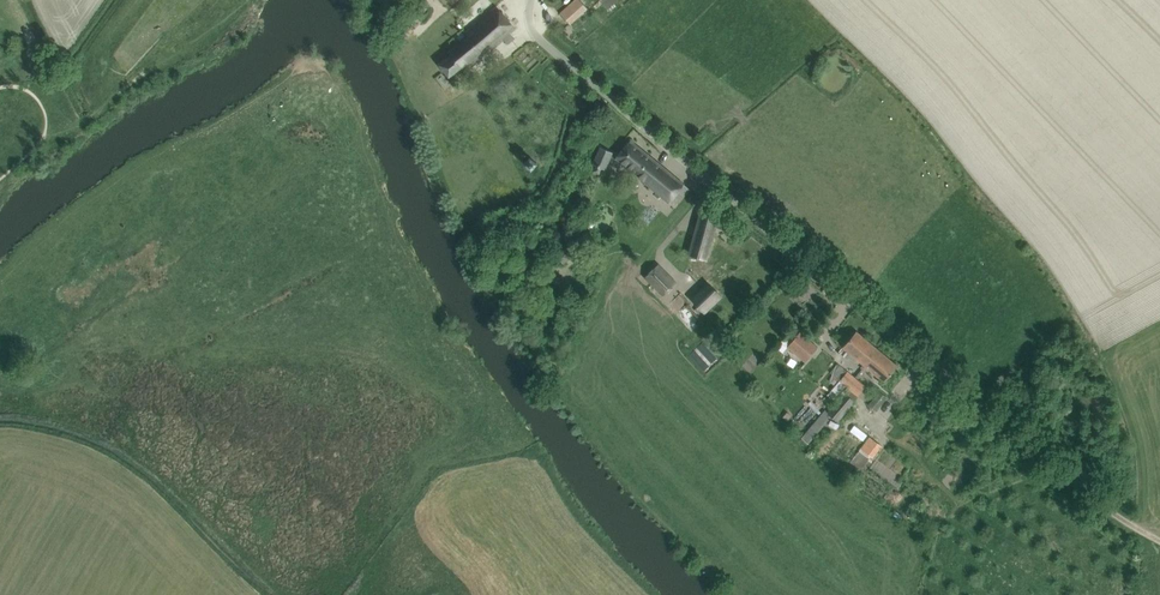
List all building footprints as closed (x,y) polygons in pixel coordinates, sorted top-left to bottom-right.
[(560,13),(569,23),(587,7),(580,0),(574,0),(560,13)] [(606,8),(617,0),(600,0),(606,8)] [(452,54),(440,64),(449,77),(465,63),(469,67),(516,28),(496,6),(465,32),(469,36),(450,52),(452,54)] [(631,140),(616,158),(668,201),(683,183),(631,140)] [(600,147),(593,165),(606,171),(613,152),(600,147)] [(537,162),(530,157),(524,163),(531,169),(537,162)] [(476,186),(484,177),(476,171),(467,181),(472,186),(474,184),(476,186)] [(705,258),(716,218),(701,214),(690,254),(705,258)] [(564,263),(581,249),(572,238),(555,253),(564,263)] [(658,264),(646,276),(664,295),(676,283),(658,264)] [(708,284),(693,299),(705,311),(720,296),(708,284)] [(864,364),(877,348),(856,331),(843,346),(864,364)] [(800,332),(788,346),(787,346),(806,362),(818,347),(800,332)] [(877,348),(864,364),(884,381),(898,366),(877,348)] [(847,371),(840,380),(849,388),(856,378),(847,371)] [(856,378),(849,388),(858,395),(866,386),(856,378)] [(869,405),(875,410),(886,396),(880,391),(869,405)] [(808,442),(831,415),(838,421),(855,401),(845,393),(828,412),(825,409),(801,437),(808,442)] [(860,447),(873,457),(881,446),(869,436),(860,447)] [(860,448),(850,461),(859,469),(870,456),(860,448)]
